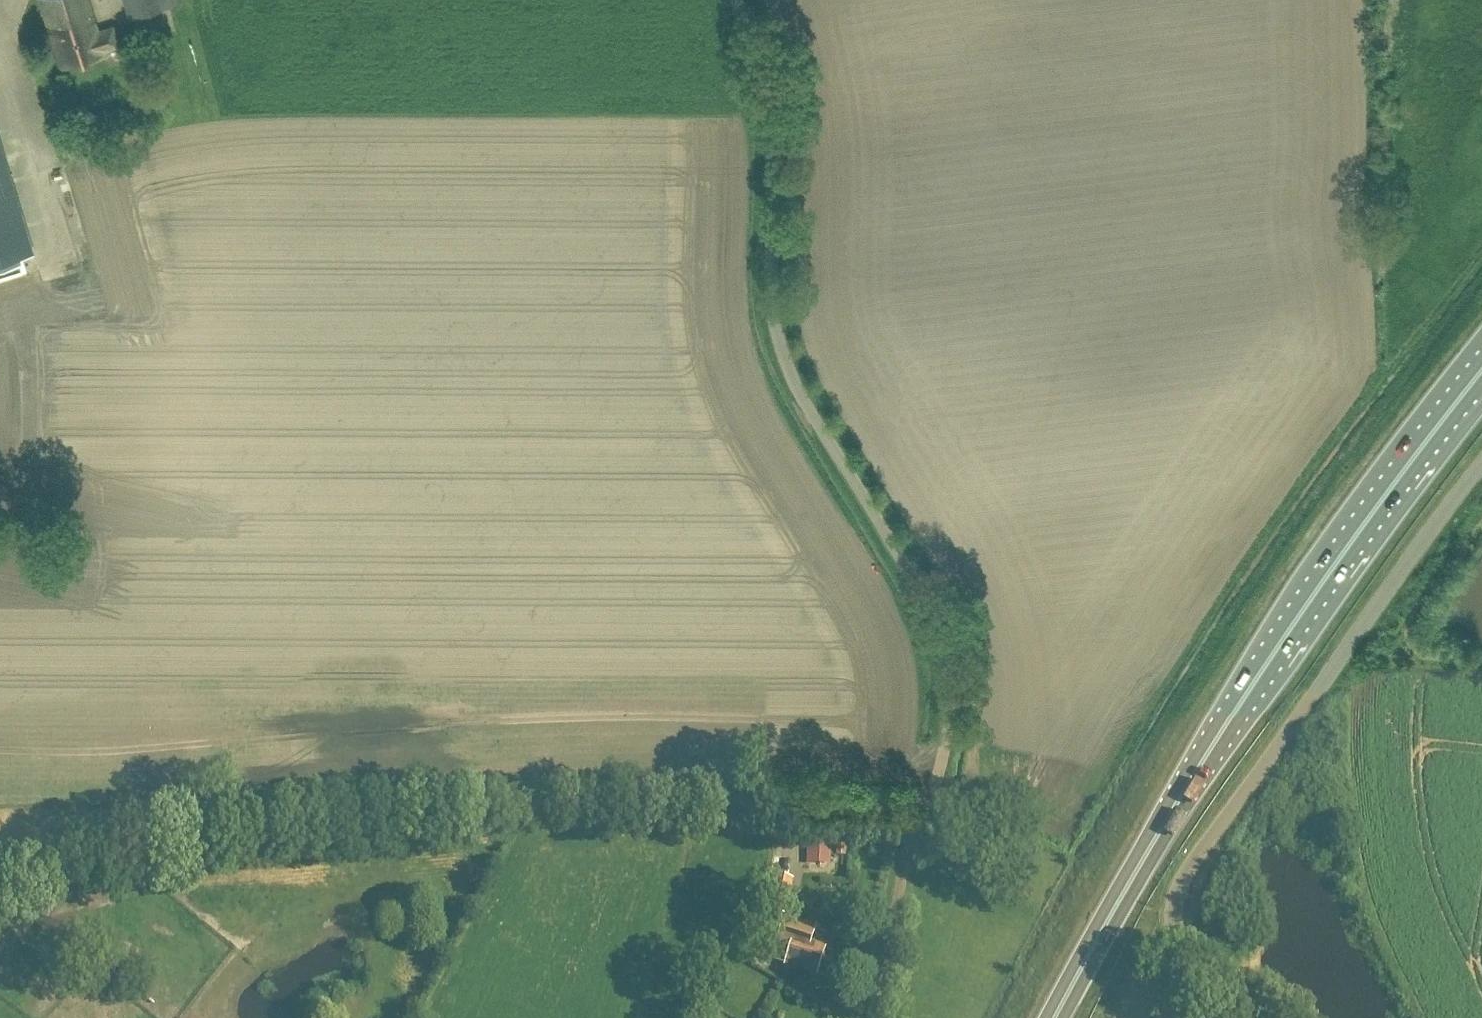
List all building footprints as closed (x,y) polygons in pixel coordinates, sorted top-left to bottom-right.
[(88,0),(39,0),(60,65),(104,51),(102,47),(118,42),(112,24),(97,29),(88,0)] [(0,143),(0,277),(26,269),(22,255),(33,252),(0,143)] [(833,846),(810,846),(809,866),(833,867),(833,846)] [(792,882),(773,878),(766,915),(786,918),(792,882)] [(815,977),(823,950),(809,946),(813,931),(783,922),(770,962),(784,966),(784,967),(815,977)]
